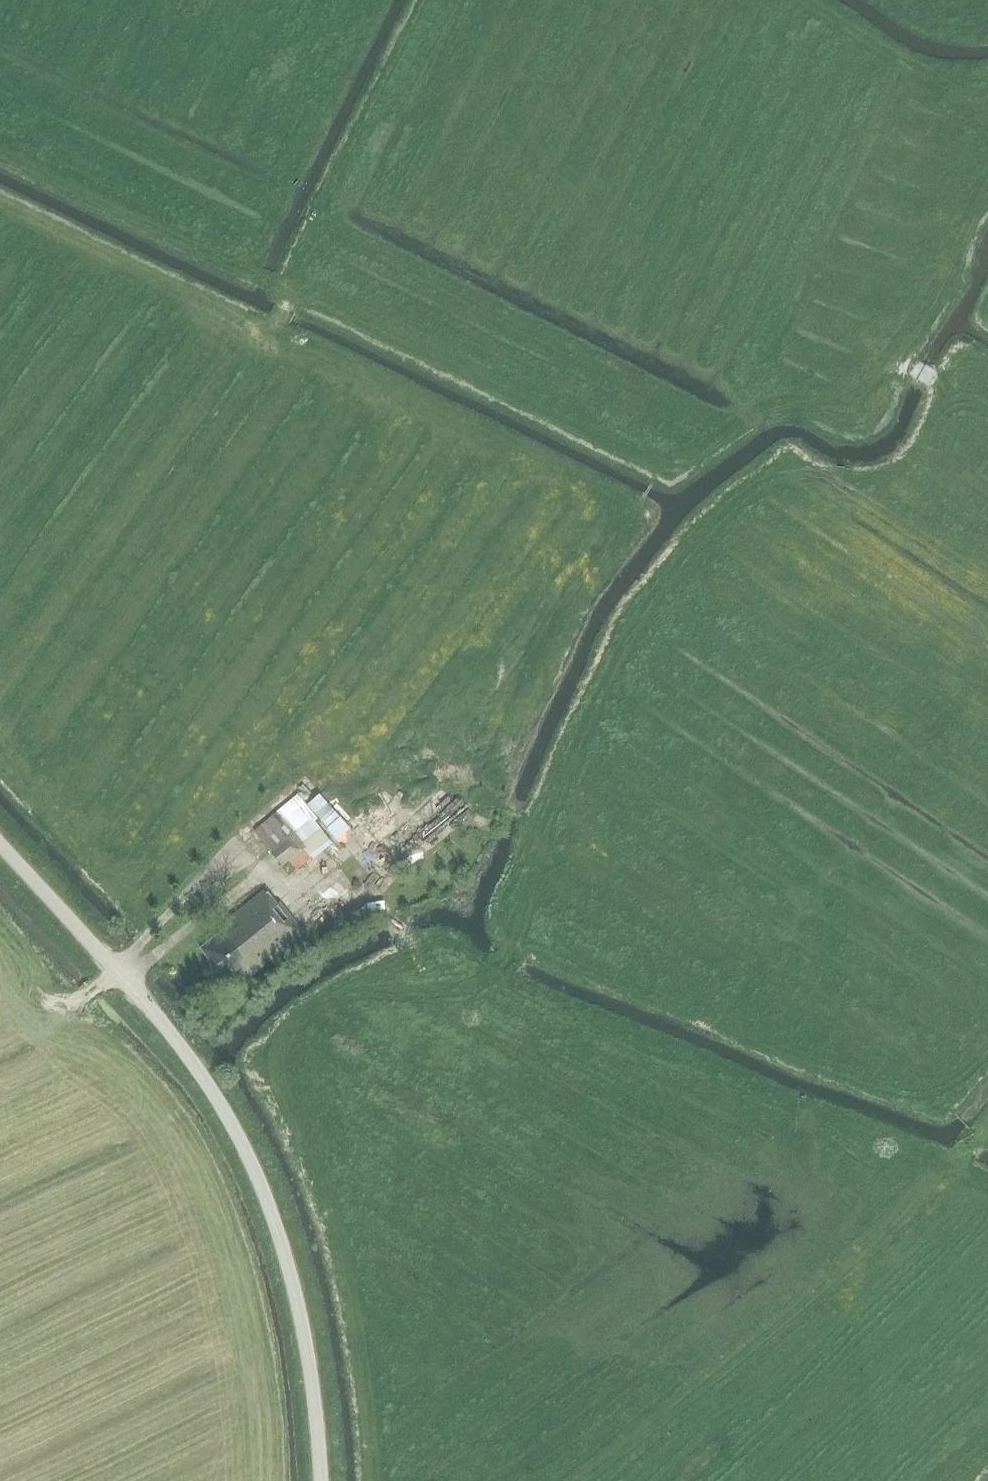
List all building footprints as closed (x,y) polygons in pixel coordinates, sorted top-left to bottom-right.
[(311,858),(331,843),(314,822),(315,820),(297,797),(254,831),(270,852),(269,853),(281,867),(288,861),(296,871),(311,858)] [(344,823),(328,805),(315,816),(330,834),(344,823)] [(233,990),(304,934),(279,902),(276,905),(264,890),(231,917),(233,920),(222,929),(223,931),(201,949),(233,990)]
